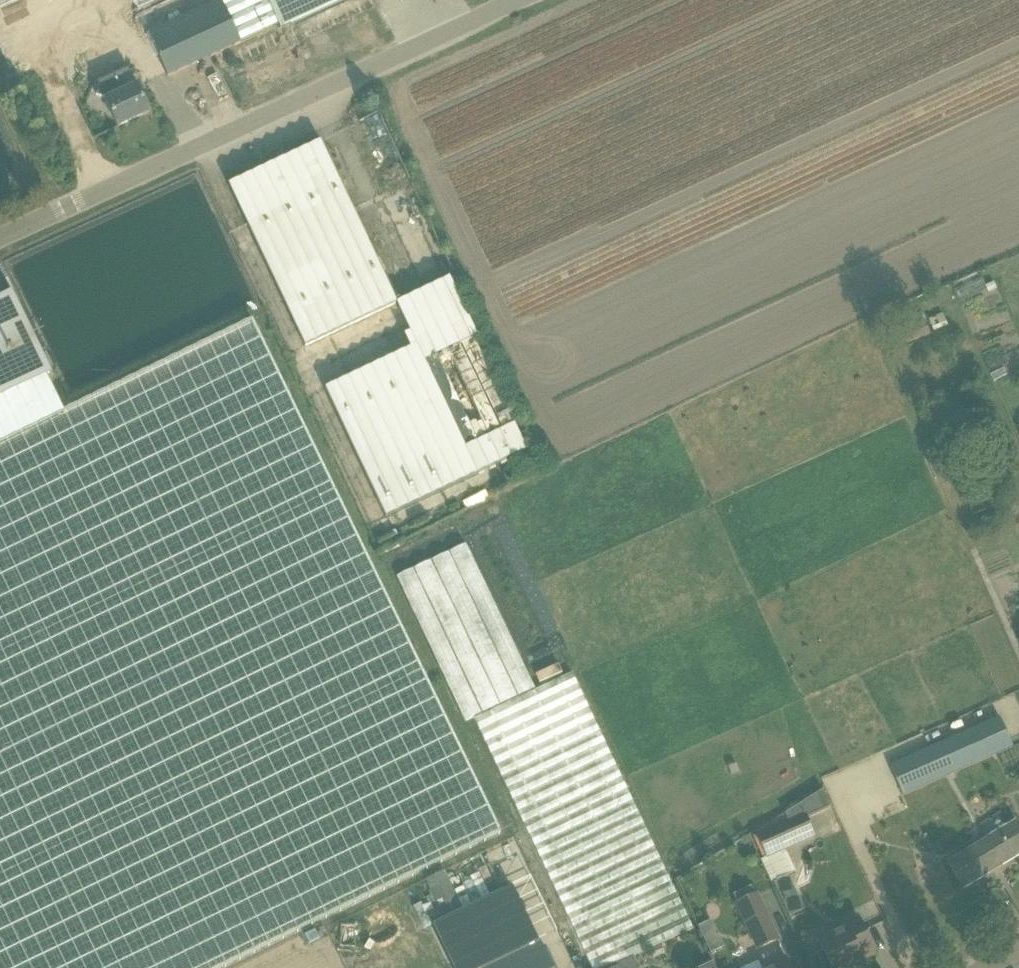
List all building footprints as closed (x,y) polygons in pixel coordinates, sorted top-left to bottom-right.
[(147,32),(158,58),(167,78),(169,81),(256,40),(269,71),(380,20),(370,0),(344,0),(280,29),(279,27),(267,0),(131,0),(147,32)] [(279,27),(280,29),(344,0),(267,0),(279,27)] [(149,113),(129,71),(98,85),(99,87),(96,96),(104,99),(118,128),(149,113)] [(307,348),(398,304),(321,142),(228,185),(307,348)] [(427,218),(401,227),(411,254),(413,253),(417,262),(426,259),(431,273),(445,268),(427,218)] [(28,384),(0,398),(0,967),(222,967),(499,833),(497,828),(251,321),(68,409),(50,373),(28,383),(28,384)] [(28,383),(0,326),(0,398),(28,384),(28,383)] [(327,391),(388,518),(478,475),(418,348),(327,391)] [(534,689),(466,545),(396,578),(465,722),(534,689)] [(558,665),(535,675),(539,684),(562,674),(558,665)] [(548,873),(594,967),(609,967),(616,965),(692,929),(623,783),(573,674),(475,720),(548,873)] [(986,724),(876,773),(889,802),(999,753),(986,724)] [(815,836),(806,817),(789,825),(788,822),(758,835),(768,857),(815,836)] [(964,890),(989,875),(984,868),(998,859),(1002,866),(1018,856),(1018,833),(1012,822),(982,840),(983,843),(948,865),(964,890)] [(792,876),(776,880),(785,914),(801,910),(792,876)] [(431,889),(446,920),(465,910),(451,880),(431,889)] [(738,903),(756,895),(752,886),(733,895),(738,903)] [(758,950),(778,940),(757,894),(756,895),(738,903),(737,904),(758,950)] [(863,964),(862,961),(875,955),(858,918),(843,925),(846,931),(819,943),(823,951),(831,967),(855,967),(863,964)] [(704,941),(718,934),(712,921),(698,927),(704,941)] [(309,944),(320,939),(315,929),(304,935),(309,944)] [(432,967),(462,967),(448,937),(423,948),(432,967)] [(538,945),(492,967),(549,967),(538,945)] [(823,951),(809,957),(814,967),(831,967),(823,951)] [(786,959),(766,967),(790,967),(786,959)]
